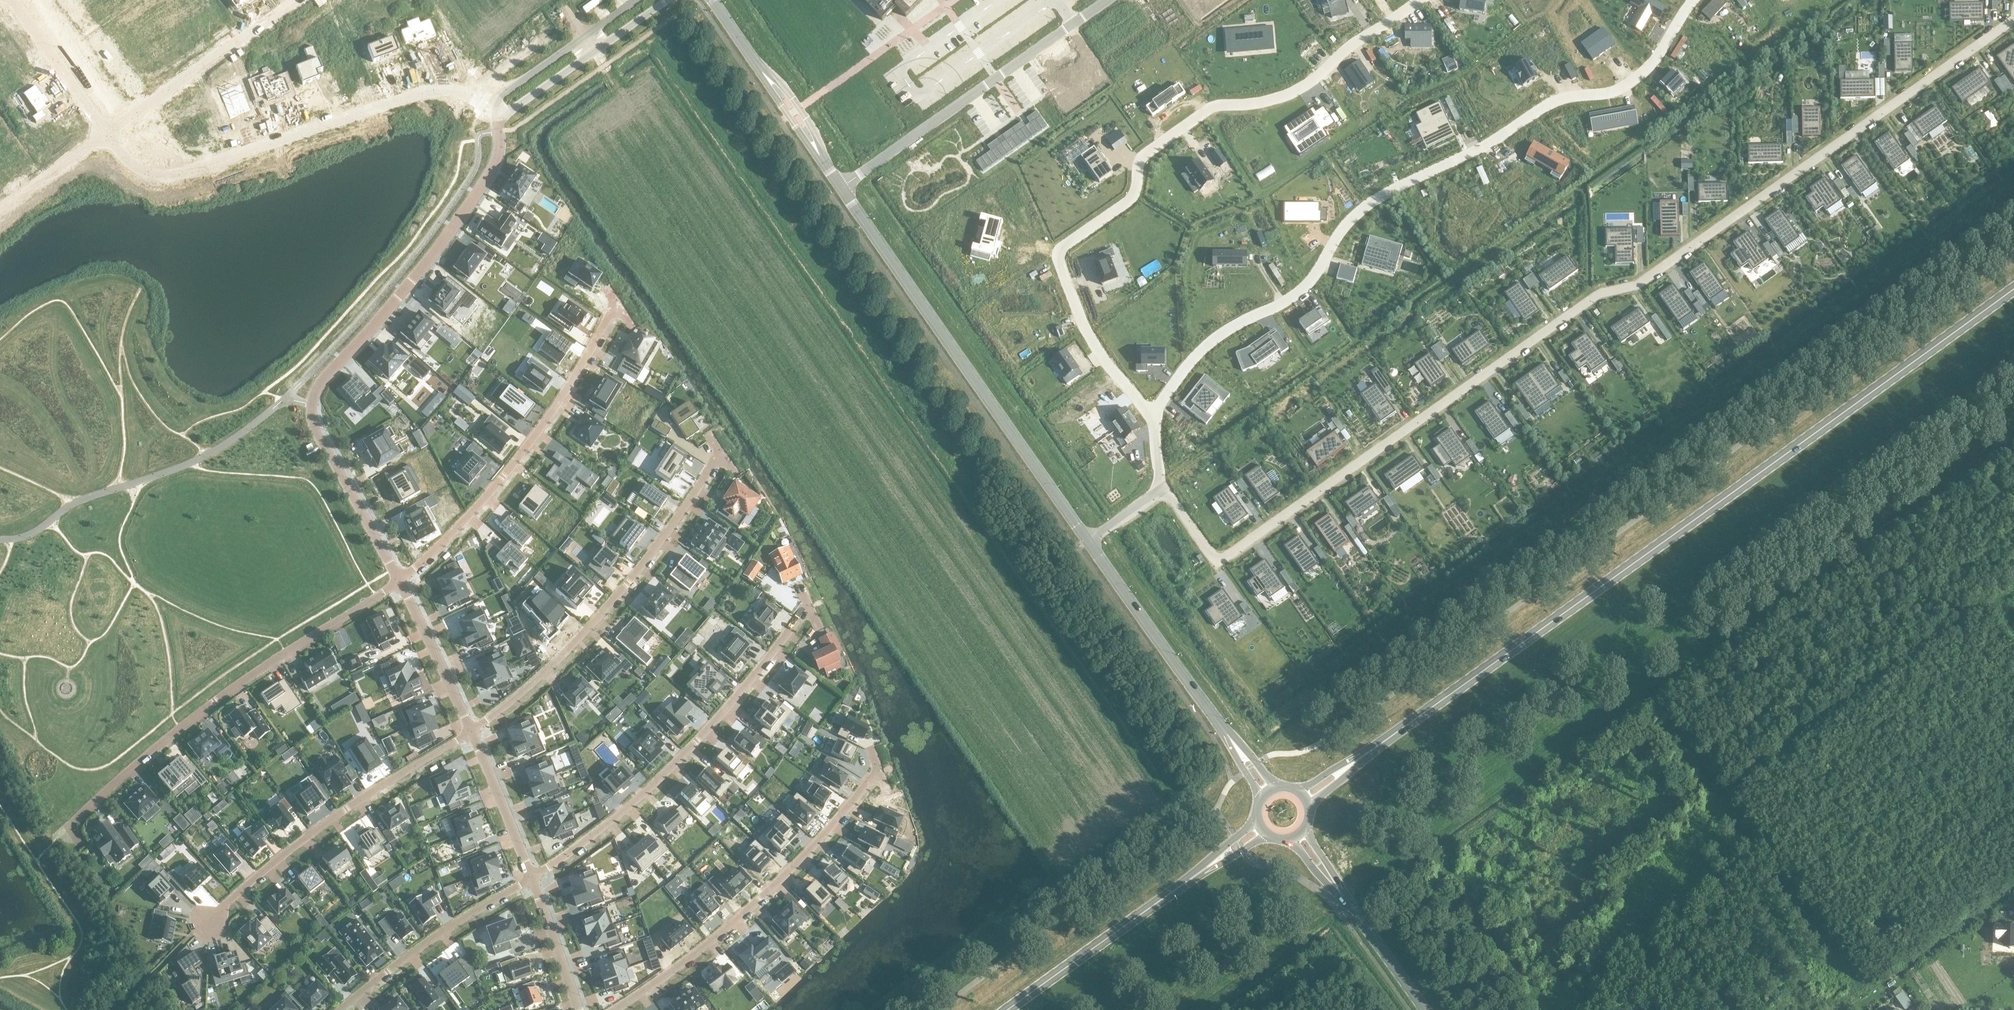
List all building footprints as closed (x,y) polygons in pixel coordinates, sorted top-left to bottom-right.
[(361,10),(370,4),(368,1),(369,0),(354,0),(361,10)] [(883,20),(896,7),(906,17),(923,0),(862,0),(883,20)] [(1332,18),(1349,13),(1347,4),(1344,0),(1327,0),(1332,18)] [(1460,10),(1484,14),(1486,0),(1462,0),(1460,10)] [(1631,25),(1642,30),(1641,32),(1651,14),(1658,18),(1664,8),(1665,9),(1666,8),(1651,0),(1633,0),(1632,3),(1641,8),(1631,25)] [(1706,28),(1724,11),(1714,2),(1697,18),(1706,28)] [(1984,21),(1984,3),(1949,3),(1950,22),(1984,21)] [(1250,14),(1242,16),(1243,26),(1252,25),(1250,14)] [(129,69),(126,71),(131,79),(135,77),(138,81),(147,74),(148,75),(150,74),(151,76),(156,72),(155,71),(157,70),(156,68),(156,67),(152,62),(161,56),(131,15),(123,20),(123,21),(118,24),(125,34),(135,27),(142,37),(130,44),(137,53),(137,52),(142,59),(129,68),(129,69)] [(408,28),(401,31),(406,44),(416,40),(418,43),(436,36),(430,20),(421,23),(419,18),(406,23),(408,28)] [(1431,26),(1406,26),(1406,40),(1412,40),(1412,47),(1431,47),(1431,26)] [(1269,27),(1229,31),(1231,51),(1271,47),(1269,27)] [(1615,45),(1603,28),(1581,44),(1582,44),(1583,43),(1594,59),(1593,60),(1593,61),(1615,45)] [(1547,30),(1535,37),(1543,51),(1555,45),(1547,30)] [(313,31),(306,33),(310,44),(317,42),(313,31)] [(393,37),(368,48),(374,62),(399,52),(393,37)] [(1912,43),(1894,43),(1895,72),(1913,71),(1912,43)] [(1996,57),(2013,82),(2013,44),(1996,57)] [(309,63),(296,68),(303,85),(320,78),(317,73),(323,70),(313,46),(304,50),(309,63)] [(1376,59),(1370,49),(1366,52),(1372,62),(1376,59)] [(1452,56),(1443,60),(1449,73),(1458,69),(1452,56)] [(1345,70),(1344,71),(1356,88),(1371,77),(1359,60),(1359,61),(1345,71),(1345,70)] [(1529,60),(1513,68),(1523,86),(1539,78),(1535,70),(1533,67),(1529,60)] [(1572,64),(1566,67),(1573,80),(1579,77),(1572,64)] [(1952,88),(1962,103),(1990,83),(1980,68),(1952,88)] [(1673,72),(1661,84),(1673,96),(1685,84),(1673,72)] [(1845,80),(1840,80),(1840,99),(1858,98),(1875,98),(1875,79),(1869,80),(1869,72),(1845,72),(1845,80)] [(1999,78),(2008,90),(2009,92),(2013,88),(2004,75),(1999,78)] [(268,77),(253,83),(259,98),(265,96),(268,102),(276,99),(277,100),(283,97),(282,96),(291,93),(285,78),(271,84),(268,77)] [(1999,78),(1999,77),(1994,81),(2003,94),(2008,90),(1999,78)] [(226,91),(220,93),(230,119),(237,116),(237,115),(250,110),(240,84),(225,90),(226,91)] [(1179,84),(1146,107),(1153,116),(1166,107),(1166,108),(1173,103),(1173,102),(1185,93),(1179,84)] [(35,85),(23,94),(37,114),(32,117),(36,123),(47,116),(43,111),(51,105),(44,94),(42,95),(35,85)] [(1399,94),(1394,87),(1389,90),(1394,98),(1399,94)] [(1450,97),(1445,100),(1450,111),(1455,108),(1450,97)] [(1650,102),(1644,108),(1661,126),(1667,120),(1650,102)] [(1416,127),(1409,131),(1414,142),(1421,138),(1426,149),(1455,136),(1440,103),(1416,114),(1421,124),(1416,127)] [(1488,118),(1495,115),(1491,106),(1485,108),(1488,118)] [(1936,106),(1913,123),(1923,138),(1929,134),(1933,140),(1946,131),(1941,125),(1947,121),(1936,106)] [(1324,107),(1316,112),(1316,113),(1314,115),(1311,110),(1284,128),(1288,136),(1289,135),(1297,147),(1295,148),(1300,157),(1329,137),(1324,130),(1326,129),(1327,130),(1335,124),(1324,107)] [(1634,107),(1594,114),(1597,127),(1605,126),(1606,130),(1637,124),(1634,107)] [(1820,108),(1802,108),(1802,137),(1821,136),(1820,108)] [(1456,109),(1450,111),(1456,122),(1461,120),(1456,109)] [(1480,122),(1485,120),(1480,111),(1475,114),(1480,122)] [(991,151),(976,162),(983,172),(1048,127),(1037,112),(1027,119),(1030,123),(1025,127),(1022,122),(988,146),(991,151)] [(1911,145),(1913,148),(1918,144),(1909,131),(1904,135),(1911,145)] [(1120,132),(1108,140),(1115,150),(1127,141),(1120,132)] [(1875,142),(1895,171),(1910,160),(1890,132),(1875,142)] [(1081,139),(1062,153),(1070,165),(1089,151),(1081,139)] [(1534,143),(1525,161),(1534,166),(1536,162),(1553,171),(1550,175),(1559,181),(1569,163),(1534,143)] [(1783,144),(1748,145),(1748,164),(1783,163),(1783,144)] [(1918,154),(1913,148),(1911,145),(1906,148),(1913,158),(1918,154)] [(1094,147),(1081,157),(1100,183),(1113,174),(1094,147)] [(1967,163),(1974,159),(1969,150),(1962,154),(1967,163)] [(1218,151),(1211,155),(1220,167),(1226,163),(1218,151)] [(1861,194),(1876,184),(1856,155),(1841,166),(1861,194)] [(1200,160),(1186,170),(1194,182),(1189,185),(1194,193),(1199,189),(1200,191),(1214,181),(1200,160)] [(519,167),(502,192),(513,199),(509,205),(520,213),(525,206),(519,202),(535,178),(519,167)] [(1478,172),(1473,174),(1481,191),(1486,188),(1478,172)] [(1813,192),(1806,197),(1816,212),(1823,207),(1826,211),(1827,211),(1830,216),(1844,207),(1840,201),(1841,200),(1825,177),(1810,188),(1813,192)] [(1727,183),(1698,184),(1698,202),(1728,202),(1727,183)] [(1845,188),(1842,184),(1837,187),(1846,200),(1851,197),(1845,188)] [(1851,197),(1856,194),(1849,184),(1845,188),(1851,197)] [(1660,201),(1661,236),(1679,236),(1678,201),(1660,201)] [(1321,203),(1285,203),(1285,222),(1321,222),(1321,220),(1327,220),(1327,210),(1321,210),(1321,203)] [(1780,209),(1765,220),(1785,248),(1790,254),(1808,241),(1802,233),(1798,236),(1793,229),(1797,226),(1791,217),(1787,220),(1780,209)] [(530,222),(534,216),(528,212),(524,218),(530,222)] [(486,216),(476,231),(501,248),(511,234),(509,232),(516,222),(504,214),(497,224),(486,216)] [(1629,217),(1603,214),(1602,226),(1619,228),(1619,225),(1628,226),(1629,217)] [(972,251),(971,256),(990,261),(991,257),(998,259),(1000,252),(1001,252),(1001,251),(995,250),(1003,222),(989,218),(979,253),(972,251)] [(1606,247),(1615,247),(1615,264),(1634,263),(1633,229),(1606,229),(1606,247)] [(1733,242),(1738,249),(1731,254),(1741,269),(1748,263),(1753,270),(1768,260),(1748,231),(1733,242)] [(1370,236),(1362,265),(1395,274),(1403,246),(1370,236)] [(1775,241),(1770,245),(1777,255),(1779,258),(1784,255),(1775,241)] [(1768,242),(1763,245),(1772,258),(1777,255),(1770,245),(1768,242)] [(460,262),(456,269),(468,278),(485,257),(472,247),(467,254),(465,253),(459,261),(460,262)] [(1095,263),(1094,263),(1095,264),(1103,285),(1103,286),(1104,285),(1117,280),(1118,280),(1118,279),(1110,258),(1115,256),(1112,249),(1100,254),(1103,260),(1095,263)] [(1213,253),(1213,266),(1247,267),(1247,253),(1213,253)] [(1277,258),(1285,276),(1296,271),(1288,253),(1277,258)] [(1567,256),(1539,276),(1550,291),(1578,271),(1567,256)] [(569,273),(565,279),(576,286),(579,281),(592,289),(601,276),(595,272),(597,269),(589,263),(586,267),(578,261),(570,274),(569,273)] [(1705,262),(1690,273),(1710,301),(1714,307),(1729,297),(1724,291),(1725,290),(1705,262)] [(1341,264),(1337,279),(1353,283),(1357,269),(1341,264)] [(1539,292),(1544,289),(1534,276),(1529,279),(1536,289),(1539,292)] [(435,293),(428,302),(448,317),(460,302),(466,307),(473,298),(447,277),(439,288),(438,287),(438,288),(438,289),(436,292),(435,291),(434,292),(435,293)] [(1525,283),(1531,292),(1536,289),(1529,279),(1525,283)] [(1540,311),(1520,282),(1505,293),(1525,321),(1540,311)] [(1658,295),(1678,323),(1693,312),(1673,284),(1658,295)] [(1696,298),(1693,295),(1689,288),(1684,292),(1691,302),(1696,298)] [(1693,295),(1696,298),(1702,308),(1707,304),(1698,291),(1693,295)] [(510,300),(502,311),(508,315),(516,304),(510,300)] [(566,320),(577,328),(580,323),(580,324),(581,323),(582,323),(582,322),(585,318),(586,318),(585,317),(586,316),(585,315),(586,313),(579,309),(578,310),(568,303),(560,315),(554,311),(549,318),(562,327),(566,320)] [(1322,308),(1301,323),(1309,336),(1331,321),(1322,308)] [(1611,328),(1622,343),(1650,323),(1639,308),(1611,328)] [(408,327),(402,335),(421,350),(427,343),(422,339),(433,326),(438,330),(442,324),(433,316),(429,321),(419,313),(413,321),(413,320),(407,327),(408,327)] [(527,313),(522,318),(532,325),(536,319),(527,313)] [(1651,317),(1660,331),(1665,327),(1656,314),(1651,317)] [(1060,328),(1054,330),(1058,340),(1064,338),(1060,328)] [(1480,330),(1452,350),(1462,365),(1491,345),(1480,330)] [(539,350),(559,365),(572,346),(552,331),(539,350)] [(1236,353),(1236,354),(1242,371),(1243,371),(1244,371),(1257,366),(1279,351),(1281,354),(1289,349),(1276,332),(1270,336),(1269,336),(1268,336),(1252,347),(1237,352),(1237,353),(1236,353)] [(1586,333),(1572,344),(1576,351),(1569,356),(1579,370),(1587,365),(1591,372),(1606,361),(1586,333)] [(626,356),(617,370),(636,381),(650,356),(645,353),(652,341),(639,334),(632,346),(630,344),(628,347),(628,346),(625,352),(624,355),(626,356)] [(376,356),(370,363),(374,366),(373,367),(379,372),(379,371),(382,374),(381,375),(382,376),(383,374),(389,380),(407,361),(410,363),(408,365),(423,378),(429,371),(397,342),(393,347),(392,346),(386,352),(382,348),(382,349),(381,349),(380,350),(381,350),(377,354),(376,354),(377,355),(376,356),(375,355),(374,355),(376,356)] [(1436,345),(1445,358),(1450,355),(1441,342),(1436,345)] [(1601,347),(1610,360),(1615,357),(1606,343),(1601,347)] [(1445,358),(1436,345),(1431,349),(1440,362),(1445,358)] [(476,350),(472,354),(479,359),(482,355),(476,350)] [(1142,365),(1136,365),(1136,372),(1148,372),(1148,366),(1165,366),(1165,351),(1142,351),(1142,365)] [(1066,352),(1054,361),(1066,377),(1063,379),(1068,385),(1080,376),(1076,370),(1078,369),(1066,352)] [(1414,364),(1431,387),(1446,377),(1429,353),(1414,364)] [(542,392),(543,393),(543,392),(551,381),(552,380),(551,380),(538,370),(541,365),(531,358),(527,363),(532,367),(524,378),(523,378),(524,379),(530,383),(529,385),(535,389),(536,388),(542,392)] [(1617,359),(1612,363),(1618,372),(1623,368),(1617,359)] [(481,360),(472,371),(477,375),(486,364),(481,360)] [(1529,374),(1546,397),(1561,387),(1544,363),(1529,374)] [(1377,368),(1371,372),(1387,394),(1393,390),(1377,368)] [(1569,381),(1562,371),(1557,375),(1564,385),(1569,381)] [(1549,402),(1546,397),(1529,374),(1514,384),(1534,412),(1549,402)] [(592,411),(604,419),(608,413),(606,412),(620,388),(623,389),(626,383),(614,375),(610,381),(606,378),(590,403),(595,406),(592,411)] [(1195,405),(1190,411),(1206,425),(1212,417),(1207,414),(1219,399),(1224,403),(1230,395),(1205,375),(1194,388),(1200,392),(1192,402),(1195,405)] [(351,382),(342,390),(363,413),(377,400),(355,376),(350,381),(351,382)] [(1353,382),(1357,389),(1363,385),(1358,379),(1353,382)] [(502,396),(498,401),(524,420),(529,414),(527,413),(528,411),(530,412),(535,406),(503,382),(497,391),(502,396)] [(460,384),(453,392),(469,404),(475,396),(460,384)] [(1396,412),(1376,384),(1361,394),(1381,423),(1396,412)] [(647,386),(644,392),(662,403),(666,397),(647,386)] [(386,391),(380,396),(389,405),(395,400),(386,391)] [(1475,412),(1495,440),(1510,429),(1490,401),(1475,412)] [(689,402),(670,415),(671,416),(686,438),(686,439),(687,440),(699,431),(698,430),(698,431),(690,419),(697,414),(690,403),(689,402)] [(1516,407),(1525,420),(1530,416),(1521,403),(1516,407)] [(429,404),(421,413),(427,418),(435,409),(429,404)] [(1112,411),(1106,415),(1117,430),(1133,419),(1126,408),(1115,416),(1112,411)] [(1515,419),(1508,409),(1503,413),(1510,423),(1515,419)] [(480,438),(500,453),(511,440),(504,434),(505,433),(503,432),(506,428),(507,429),(508,429),(491,415),(483,426),(487,429),(480,438)] [(579,428),(574,436),(590,447),(604,427),(585,415),(577,427),(579,428)] [(1332,420),(1341,433),(1346,430),(1337,417),(1332,420)] [(1133,419),(1117,430),(1128,445),(1133,441),(1130,436),(1140,429),(1133,419)] [(660,423),(656,430),(667,437),(671,430),(660,423)] [(1519,424),(1515,427),(1520,433),(1525,429),(1521,423),(1519,424)] [(390,428),(363,443),(378,469),(404,454),(399,444),(394,448),(389,440),(395,437),(390,428)] [(1440,445),(1433,450),(1444,467),(1452,461),(1456,467),(1471,457),(1451,428),(1436,439),(1440,445)] [(420,431),(413,434),(421,449),(428,445),(420,431)] [(1346,447),(1335,432),(1307,452),(1317,467),(1346,447)] [(1466,442),(1475,455),(1480,452),(1471,439),(1466,442)] [(456,473),(455,474),(456,475),(468,485),(469,486),(469,485),(485,466),(486,466),(485,465),(477,459),(481,454),(471,446),(467,451),(471,455),(456,474),(456,473)] [(674,446),(655,474),(670,483),(675,475),(677,476),(677,475),(678,475),(678,474),(680,471),(681,471),(681,470),(682,468),(680,467),(685,459),(684,458),(686,454),(674,446)] [(554,465),(546,476),(556,484),(559,480),(568,486),(565,490),(571,495),(579,484),(574,480),(576,477),(591,488),(599,478),(574,459),(571,463),(557,452),(552,458),(562,465),(559,469),(554,465)] [(1480,453),(1475,457),(1479,463),(1484,459),(1480,453)] [(1385,475),(1395,490),(1424,470),(1413,455),(1385,475)] [(627,461),(631,465),(635,459),(630,456),(627,461)] [(1140,461),(1135,465),(1140,471),(1145,468),(1140,461)] [(410,465),(387,478),(401,504),(417,495),(406,476),(414,472),(410,465)] [(1260,465),(1245,476),(1265,504),(1280,494),(1273,484),(1279,480),(1273,471),(1267,475),(1260,465)] [(1427,468),(1436,481),(1441,478),(1432,465),(1427,468)] [(1244,492),(1249,488),(1242,478),(1237,482),(1244,492)] [(639,495),(633,504),(654,518),(667,499),(641,482),(634,492),(639,495)] [(1244,492),(1237,482),(1232,485),(1239,495),(1244,492)] [(738,486),(735,485),(732,489),(725,500),(727,502),(720,512),(719,511),(719,510),(718,510),(715,514),(716,514),(718,511),(730,520),(729,522),(738,528),(737,529),(738,529),(758,500),(738,486)] [(1369,486),(1345,503),(1356,518),(1380,501),(1369,486)] [(535,487),(519,507),(532,518),(548,497),(535,487)] [(609,487),(605,492),(611,496),(614,491),(609,487)] [(1217,502),(1212,506),(1219,515),(1223,512),(1234,526),(1249,516),(1229,488),(1214,498),(1217,502)] [(606,495),(602,499),(607,503),(611,498),(606,495)] [(1395,505),(1388,495),(1383,499),(1390,509),(1395,505)] [(405,520),(404,520),(404,521),(405,521),(408,528),(412,535),(416,542),(416,543),(417,543),(417,542),(434,533),(435,533),(435,532),(424,512),(438,505),(434,496),(405,511),(409,518),(405,520)] [(583,520),(595,531),(611,513),(599,503),(583,520)] [(1214,509),(1210,511),(1213,521),(1218,520),(1214,509)] [(1315,525),(1335,553),(1350,542),(1330,514),(1315,525)] [(1346,519),(1350,524),(1353,529),(1358,525),(1351,515),(1346,519)] [(626,517),(611,537),(629,551),(644,531),(626,517)] [(692,544),(691,545),(692,545),(708,557),(709,557),(709,556),(710,555),(716,559),(721,551),(716,547),(720,540),(737,552),(744,544),(732,535),(728,541),(723,537),(725,533),(726,534),(726,533),(725,532),(709,521),(709,520),(708,521),(692,544)] [(507,527),(503,531),(512,539),(509,543),(509,544),(519,552),(522,548),(530,540),(531,538),(528,536),(512,522),(507,527)] [(1345,528),(1354,541),(1359,538),(1350,525),(1345,528)] [(595,533),(591,538),(601,546),(605,541),(595,533)] [(1284,546),(1304,574),(1319,564),(1299,536),(1284,546)] [(492,554),(496,550),(490,544),(486,548),(490,556),(492,554)] [(504,548),(496,557),(497,559),(506,566),(509,563),(510,562),(511,563),(519,570),(526,562),(528,560),(519,552),(509,544),(504,548)] [(1314,550),(1321,560),(1326,556),(1319,546),(1314,550)] [(604,547),(588,566),(607,582),(615,572),(610,568),(618,559),(604,547)] [(775,566),(776,566),(777,569),(776,569),(783,583),(801,574),(796,563),(792,565),(784,549),(770,556),(775,566)] [(690,591),(705,572),(686,556),(670,576),(690,591)] [(1265,591),(1270,598),(1285,588),(1265,559),(1250,570),(1255,577),(1248,582),(1258,597),(1265,591)] [(753,560),(743,575),(750,581),(761,566),(753,560)] [(450,575),(438,581),(444,593),(462,584),(463,585),(467,583),(457,562),(446,567),(450,575)] [(556,591),(577,610),(583,602),(579,599),(583,594),(586,597),(593,589),(571,570),(571,571),(566,577),(570,581),(565,587),(562,584),(559,587),(556,591)] [(1294,583),(1285,570),(1280,573),(1289,586),(1294,583)] [(540,573),(534,579),(539,583),(544,577),(540,573)] [(533,578),(526,585),(528,588),(536,580),(533,578)] [(444,593),(442,594),(448,607),(458,602),(461,607),(471,602),(463,585),(462,584),(444,593)] [(522,607),(521,608),(522,608),(529,617),(531,615),(540,626),(538,627),(544,634),(542,636),(548,643),(550,642),(550,643),(556,637),(556,636),(559,634),(557,632),(568,619),(562,613),(564,612),(559,607),(557,609),(550,602),(551,600),(547,596),(546,598),(538,591),(539,589),(537,587),(531,593),(533,595),(526,603),(525,603),(522,606),(522,607)] [(660,587),(642,608),(655,620),(658,616),(663,621),(669,614),(664,610),(671,601),(679,607),(685,600),(674,591),(670,596),(660,587)] [(755,588),(750,595),(757,600),(762,593),(755,588)] [(1213,607),(1205,612),(1216,627),(1223,621),(1228,628),(1229,628),(1234,634),(1248,624),(1243,618),(1223,589),(1208,600),(1213,607)] [(1250,610),(1243,600),(1238,603),(1245,613),(1250,610)] [(755,614),(747,625),(749,627),(748,628),(755,633),(755,632),(762,637),(763,636),(765,636),(767,634),(768,632),(768,630),(771,627),(769,625),(773,619),(774,620),(780,612),(767,602),(761,609),(762,610),(757,616),(755,614)] [(471,617),(459,622),(465,635),(485,625),(489,623),(483,611),(481,612),(479,607),(468,612),(471,617)] [(387,624),(388,624),(387,623),(382,614),(383,614),(382,613),(381,614),(367,621),(366,621),(367,622),(378,646),(379,647),(380,646),(381,645),(384,651),(390,648),(387,642),(394,639),(395,639),(394,638),(390,630),(390,629),(390,628),(389,629),(387,624)] [(621,633),(615,639),(646,666),(652,659),(637,645),(643,639),(647,642),(654,635),(634,618),(624,629),(621,632),(621,633)] [(522,623),(510,629),(513,636),(525,630),(522,623)] [(465,635),(462,636),(468,648),(478,643),(481,649),(494,643),(485,625),(465,635)] [(722,654),(721,655),(722,656),(722,655),(733,664),(734,665),(735,664),(734,664),(748,647),(749,647),(749,646),(748,646),(742,641),(746,636),(736,628),(732,633),(737,636),(722,654)] [(811,630),(807,635),(812,638),(815,633),(811,630)] [(526,634),(512,641),(520,659),(535,652),(526,634)] [(832,634),(820,640),(825,651),(813,656),(819,670),(824,668),(828,676),(837,672),(833,664),(838,661),(835,653),(839,651),(832,634)] [(678,640),(675,644),(681,650),(685,645),(678,640)] [(343,643),(336,647),(338,653),(346,649),(343,643)] [(690,644),(684,651),(691,657),(697,650),(690,644)] [(488,659),(478,664),(484,676),(484,677),(507,666),(499,648),(486,654),(488,659)] [(328,650),(305,664),(310,673),(301,679),(308,691),(326,679),(323,673),(337,664),(328,650)] [(588,667),(587,668),(588,669),(601,682),(604,680),(608,684),(614,678),(610,674),(617,666),(625,673),(632,666),(621,656),(616,660),(606,650),(605,650),(599,657),(594,661),(595,661),(588,667)] [(535,655),(527,659),(532,670),(540,666),(535,655)] [(362,666),(356,656),(346,661),(351,672),(362,666)] [(663,656),(648,673),(655,679),(670,661),(663,656)] [(385,676),(379,678),(384,689),(390,687),(415,676),(415,675),(413,676),(407,664),(397,669),(393,660),(380,666),(385,676)] [(696,678),(688,687),(706,703),(714,694),(716,696),(721,689),(720,688),(726,681),(708,665),(702,672),(700,670),(694,676),(696,678)] [(484,676),(482,677),(488,690),(498,685),(500,690),(511,685),(508,680),(513,678),(507,666),(484,677),(484,676)] [(794,668),(779,687),(793,698),(805,681),(812,686),(817,679),(807,671),(803,676),(794,668)] [(638,670),(634,674),(638,678),(642,674),(638,670)] [(415,676),(390,687),(390,688),(395,686),(403,703),(413,698),(411,693),(421,688),(415,676)] [(571,691),(564,698),(569,703),(567,705),(574,712),(589,698),(592,701),(599,695),(589,684),(587,685),(581,679),(574,685),(575,686),(572,689),(571,688),(569,690),(571,691)] [(284,680),(261,695),(269,705),(271,704),(275,710),(288,702),(294,710),(301,705),(284,680)] [(847,693),(843,702),(849,705),(853,697),(847,693)] [(354,695),(343,701),(348,708),(358,702),(354,695)] [(638,698),(634,702),(640,708),(644,704),(638,698)] [(671,705),(658,718),(677,736),(689,723),(683,717),(685,714),(686,715),(692,709),(681,699),(673,708),(671,705)] [(768,701),(761,710),(781,726),(786,730),(794,720),(789,716),(792,712),(782,704),(778,709),(768,701)] [(362,703),(356,706),(359,712),(365,709),(362,703)] [(434,716),(428,704),(416,709),(413,704),(401,710),(408,727),(406,728),(406,729),(434,716)] [(270,732),(255,710),(249,714),(243,706),(229,716),(237,727),(232,731),(237,738),(242,734),(244,738),(253,731),(259,740),(270,732)] [(618,708),(613,713),(618,717),(622,713),(618,708)] [(761,710),(754,719),(764,727),(760,732),(770,740),(781,726),(761,710)] [(540,733),(532,715),(519,721),(521,726),(509,731),(514,744),(537,734),(538,734),(540,733)] [(432,718),(434,717),(434,716),(406,729),(412,741),(415,740),(419,748),(434,742),(430,733),(437,730),(432,718)] [(837,735),(846,740),(850,733),(863,739),(869,727),(847,716),(837,735)] [(319,719),(312,724),(317,731),(324,726),(319,719)] [(808,721),(802,732),(808,735),(814,724),(808,721)] [(648,732),(633,748),(650,764),(657,756),(655,754),(663,746),(654,738),(658,733),(648,724),(644,728),(648,732)] [(742,731),(734,741),(751,755),(759,746),(762,749),(767,742),(756,734),(752,740),(742,731)] [(208,732),(190,746),(194,751),(193,753),(198,760),(200,758),(201,760),(213,750),(218,756),(229,747),(220,736),(215,740),(208,732)] [(532,757),(545,752),(538,734),(537,734),(514,744),(512,744),(518,757),(530,752),(532,757)] [(359,744),(351,749),(367,775),(377,769),(376,769),(380,766),(381,766),(378,760),(384,756),(377,746),(371,750),(365,740),(362,737),(357,741),(359,744)] [(272,747),(276,751),(285,744),(282,740),(272,747)] [(837,741),(831,753),(850,764),(857,751),(837,741)] [(394,744),(385,748),(388,754),(397,751),(394,744)] [(725,750),(716,761),(736,778),(749,763),(740,754),(736,759),(725,750)] [(537,762),(539,767),(526,772),(532,784),(532,785),(553,776),(557,775),(550,756),(537,762)] [(824,763),(817,775),(840,789),(848,777),(834,769),(838,764),(827,757),(823,763),(824,763)] [(345,772),(335,758),(328,763),(325,758),(318,763),(321,768),(318,770),(327,784),(330,782),(338,794),(350,785),(342,773),(345,772)] [(207,782),(192,763),(186,768),(180,760),(173,766),(170,762),(162,768),(166,772),(159,778),(172,793),(176,797),(184,790),(180,786),(192,776),(201,786),(207,782)] [(708,768),(698,778),(719,798),(734,783),(725,774),(720,779),(708,768)] [(358,778),(351,769),(346,772),(352,781),(358,778)] [(622,769),(605,783),(615,794),(632,780),(622,769)] [(778,770),(775,774),(782,778),(784,774),(778,770)] [(442,773),(429,779),(437,796),(464,785),(464,784),(462,785),(456,773),(447,777),(444,778),(442,773)] [(304,791),(295,798),(308,816),(330,799),(312,774),(299,784),(304,791)] [(549,798),(560,794),(553,776),(532,785),(532,784),(529,785),(535,798),(547,793),(549,798)] [(773,776),(769,781),(774,784),(777,780),(773,776)] [(812,776),(801,792),(823,807),(831,797),(819,789),(823,783),(812,776)] [(441,795),(436,798),(441,809),(446,806),(446,807),(448,806),(451,811),(461,807),(459,802),(469,797),(464,785),(437,796),(437,797),(441,795)] [(690,785),(680,795),(702,817),(711,807),(709,805),(714,800),(705,791),(700,795),(690,785)] [(159,802),(145,786),(124,804),(138,820),(142,817),(147,822),(153,816),(149,811),(159,802)] [(225,786),(220,791),(223,795),(228,791),(225,786)] [(214,793),(209,797),(213,802),(217,798),(214,793)] [(794,799),(786,809),(807,826),(815,815),(803,805),(807,801),(797,793),(793,798),(794,799)] [(273,820),(279,828),(281,826),(284,831),(290,827),(290,828),(294,825),(294,824),(295,823),(287,812),(292,808),(284,798),(268,810),(275,819),(273,820)] [(569,817),(564,805),(559,807),(557,802),(546,806),(549,811),(541,814),(546,827),(549,826),(548,826),(569,817)] [(218,805),(213,809),(217,814),(222,810),(218,805)] [(420,805),(412,808),(417,819),(424,816),(420,805)] [(396,840),(391,832),(390,831),(408,820),(400,806),(381,818),(388,829),(382,833),(389,844),(390,844),(396,840)] [(673,809),(657,823),(668,835),(688,816),(680,807),(675,811),(673,809)] [(879,808),(874,821),(886,826),(884,832),(896,837),(899,831),(898,830),(903,818),(895,815),(896,811),(889,808),(887,811),(879,808)] [(195,810),(187,816),(194,824),(201,817),(195,810)] [(776,810),(765,822),(770,827),(788,845),(796,837),(787,828),(791,823),(782,814),(781,815),(776,810)] [(208,812),(203,816),(207,821),(212,817),(208,812)] [(449,819),(456,836),(481,826),(476,813),(466,817),(464,819),(462,813),(449,819)] [(736,814),(732,818),(738,824),(742,819),(736,814)] [(181,815),(175,821),(184,831),(190,826),(181,815)] [(549,826),(553,838),(561,835),(563,841),(574,836),(572,831),(579,828),(574,815),(569,817),(548,826),(549,826)] [(251,827),(237,838),(253,858),(267,846),(261,840),(268,834),(259,823),(252,829),(251,827)] [(109,825),(98,834),(104,842),(100,845),(107,854),(111,852),(119,863),(124,860),(126,859),(125,858),(130,855),(127,850),(129,848),(130,850),(139,844),(128,829),(120,835),(121,836),(118,838),(109,825)] [(481,826),(456,836),(463,854),(476,849),(474,844),(477,843),(484,840),(479,827),(481,826)] [(770,827),(757,839),(766,848),(771,844),(780,853),(788,845),(770,827)] [(712,828),(708,832),(713,837),(717,833),(712,828)] [(864,828),(858,841),(871,847),(868,852),(879,858),(889,840),(864,828)] [(365,829),(357,834),(363,844),(360,846),(367,857),(372,854),(375,857),(384,851),(381,846),(386,842),(377,829),(372,832),(371,831),(368,833),(365,829)] [(169,834),(159,843),(164,849),(174,840),(169,834)] [(216,849),(211,853),(221,864),(219,866),(224,871),(225,869),(230,875),(231,874),(232,875),(237,871),(236,869),(241,865),(232,856),(237,851),(223,834),(212,844),(216,849)] [(671,834),(666,838),(671,843),(675,839),(671,834)] [(648,836),(637,846),(653,863),(668,850),(659,840),(654,844),(648,836)] [(892,850),(906,857),(912,845),(898,839),(892,850)] [(396,840),(390,844),(394,851),(400,847),(396,840)] [(755,841),(741,854),(761,873),(770,864),(760,854),(764,850),(755,841)] [(351,861),(340,846),(333,851),(329,854),(322,859),(323,861),(318,865),(325,874),(330,870),(333,874),(344,866),(347,870),(353,865),(351,861)] [(637,846),(627,855),(635,864),(630,868),(634,872),(638,868),(642,873),(653,863),(637,846)] [(849,846),(841,858),(850,864),(847,869),(858,877),(869,860),(849,846)] [(148,855),(144,860),(148,864),(153,860),(148,855)] [(470,878),(470,879),(498,868),(493,855),(480,860),(478,855),(465,860),(472,877),(470,878)] [(154,861),(149,866),(158,876),(163,871),(154,861)] [(203,883),(209,877),(197,865),(181,880),(172,870),(167,875),(171,879),(184,892),(188,888),(192,893),(198,887),(199,887),(203,883)] [(831,865),(822,874),(831,882),(826,887),(836,895),(849,881),(831,865)] [(298,878),(310,894),(324,883),(312,867),(298,878)] [(601,884),(596,871),(591,872),(589,867),(579,871),(580,876),(570,880),(574,892),(575,893),(598,884),(598,885),(601,884)] [(491,885),(501,881),(496,869),(498,868),(470,879),(477,896),(490,891),(488,886),(491,885)] [(717,881),(712,886),(720,895),(725,891),(732,899),(731,899),(732,900),(733,899),(739,894),(745,888),(751,883),(752,882),(751,881),(751,882),(740,870),(740,869),(739,869),(738,869),(739,870),(721,886),(717,881)] [(158,876),(144,889),(159,905),(165,900),(165,901),(166,900),(169,897),(170,897),(169,896),(174,891),(167,883),(171,879),(167,875),(163,871),(158,876)] [(677,876),(664,886),(675,899),(681,894),(676,888),(683,883),(677,876)] [(370,877),(365,881),(368,886),(374,882),(370,877)] [(787,879),(778,887),(782,892),(791,884),(787,879)] [(392,882),(388,884),(393,891),(397,888),(392,882)] [(815,883),(805,892),(815,903),(810,907),(819,916),(824,911),(823,909),(832,900),(815,883)] [(591,907),(604,903),(598,885),(598,884),(575,893),(574,892),(572,893),(577,907),(589,902),(591,907)] [(705,884),(695,892),(700,898),(693,903),(700,912),(696,916),(703,924),(719,911),(710,900),(715,895),(705,884)] [(453,885),(443,889),(447,898),(457,891),(453,885)] [(275,897),(268,903),(269,904),(267,905),(272,911),(274,910),(278,915),(290,905),(294,910),(303,903),(295,893),(291,897),(285,891),(276,898),(275,897)] [(422,896),(410,905),(423,925),(436,916),(431,909),(441,902),(433,892),(423,899),(422,896)] [(615,904),(618,910),(635,904),(632,897),(615,904)] [(351,898),(347,901),(351,908),(358,903),(354,898),(351,898)] [(364,901),(359,905),(363,910),(368,907),(364,901)] [(793,907),(791,905),(783,913),(796,928),(810,916),(797,903),(793,907)] [(613,926),(609,913),(606,914),(604,909),(594,913),(595,918),(583,923),(587,936),(590,935),(589,935),(613,926)] [(154,941),(170,944),(176,921),(166,919),(167,913),(155,910),(153,916),(159,917),(154,941)] [(796,928),(783,913),(774,922),(775,923),(771,927),(783,941),(796,928)] [(394,930),(401,940),(413,931),(401,914),(389,922),(386,918),(379,924),(387,935),(394,930)] [(243,932),(241,933),(257,952),(270,940),(273,943),(282,936),(268,920),(259,927),(256,923),(251,928),(249,926),(248,927),(246,926),(241,930),(243,932)] [(325,921),(321,924),(324,929),(329,925),(325,921)] [(357,921),(340,934),(367,967),(384,954),(357,921)] [(512,921),(487,930),(493,947),(492,947),(495,955),(512,949),(510,942),(519,939),(518,937),(520,936),(518,929),(516,930),(512,921)] [(662,940),(670,951),(679,944),(680,944),(680,943),(683,941),(684,941),(684,940),(692,933),(683,922),(662,940)] [(609,948),(622,944),(615,925),(613,926),(589,935),(590,935),(594,948),(607,943),(609,948)] [(2013,944),(2013,927),(1996,926),(1995,938),(2000,939),(2009,948),(2013,944)] [(326,930),(317,938),(321,943),(325,939),(327,941),(332,937),(326,930)] [(741,957),(754,974),(763,966),(766,969),(781,956),(767,939),(758,947),(759,948),(758,949),(757,948),(756,949),(757,949),(755,951),(755,950),(754,951),(755,951),(753,952),(751,949),(741,957)] [(201,999),(201,980),(194,969),(202,964),(194,953),(192,954),(187,945),(174,958),(177,964),(189,982),(181,987),(193,1005),(201,999)] [(612,959),(599,964),(604,976),(604,977),(625,969),(626,969),(628,969),(621,950),(610,954),(612,959)] [(655,950),(647,953),(649,961),(657,958),(655,950)] [(236,952),(225,956),(233,981),(249,976),(246,963),(240,965),(236,952)] [(218,972),(212,973),(216,986),(233,981),(225,956),(214,959),(218,972)] [(344,985),(348,982),(349,984),(355,979),(353,977),(356,974),(341,956),(335,961),(333,959),(332,961),(327,956),(317,964),(327,976),(333,971),(344,985)] [(518,958),(499,965),(502,971),(506,984),(532,975),(527,961),(520,964),(518,958)] [(657,958),(649,961),(653,972),(661,969),(657,958)] [(804,961),(800,964),(807,971),(810,967),(804,961)] [(458,963),(440,976),(452,993),(470,980),(458,963)] [(499,963),(489,967),(492,974),(502,971),(499,965),(499,963)] [(714,977),(707,982),(714,992),(715,991),(717,995),(725,989),(726,991),(736,983),(732,978),(734,977),(726,967),(722,970),(721,969),(713,975),(714,977)] [(602,977),(606,990),(614,988),(616,993),(629,988),(627,983),(630,982),(626,969),(625,969),(604,977),(604,976),(602,977)] [(262,970),(257,975),(259,977),(260,976),(265,980),(269,977),(262,970)] [(424,1008),(426,1007),(427,1009),(434,1003),(437,1007),(447,1000),(439,988),(433,992),(424,979),(411,987),(421,1001),(419,1002),(424,1008)] [(533,982),(517,988),(525,1009),(542,1004),(539,995),(538,995),(533,982)] [(328,995),(317,983),(301,998),(295,992),(290,997),(302,1009),(307,1005),(311,1009),(312,1009),(318,1004),(321,1001),(322,1001),(328,995)] [(752,983),(746,988),(750,994),(756,989),(752,983)] [(670,1005),(673,1009),(697,1009),(704,1005),(693,989),(670,1005)] [(1903,992),(1896,998),(1905,1009),(1912,1005),(1903,992)] [(274,1009),(295,1009),(289,1004),(292,1000),(285,993),(277,1000),(281,1004),(274,1009)] [(397,998),(391,1004),(391,1003),(386,1007),(387,1007),(383,1009),(407,1009),(397,998)] [(246,1001),(241,1005),(245,1009),(249,1005),(246,1001)]
